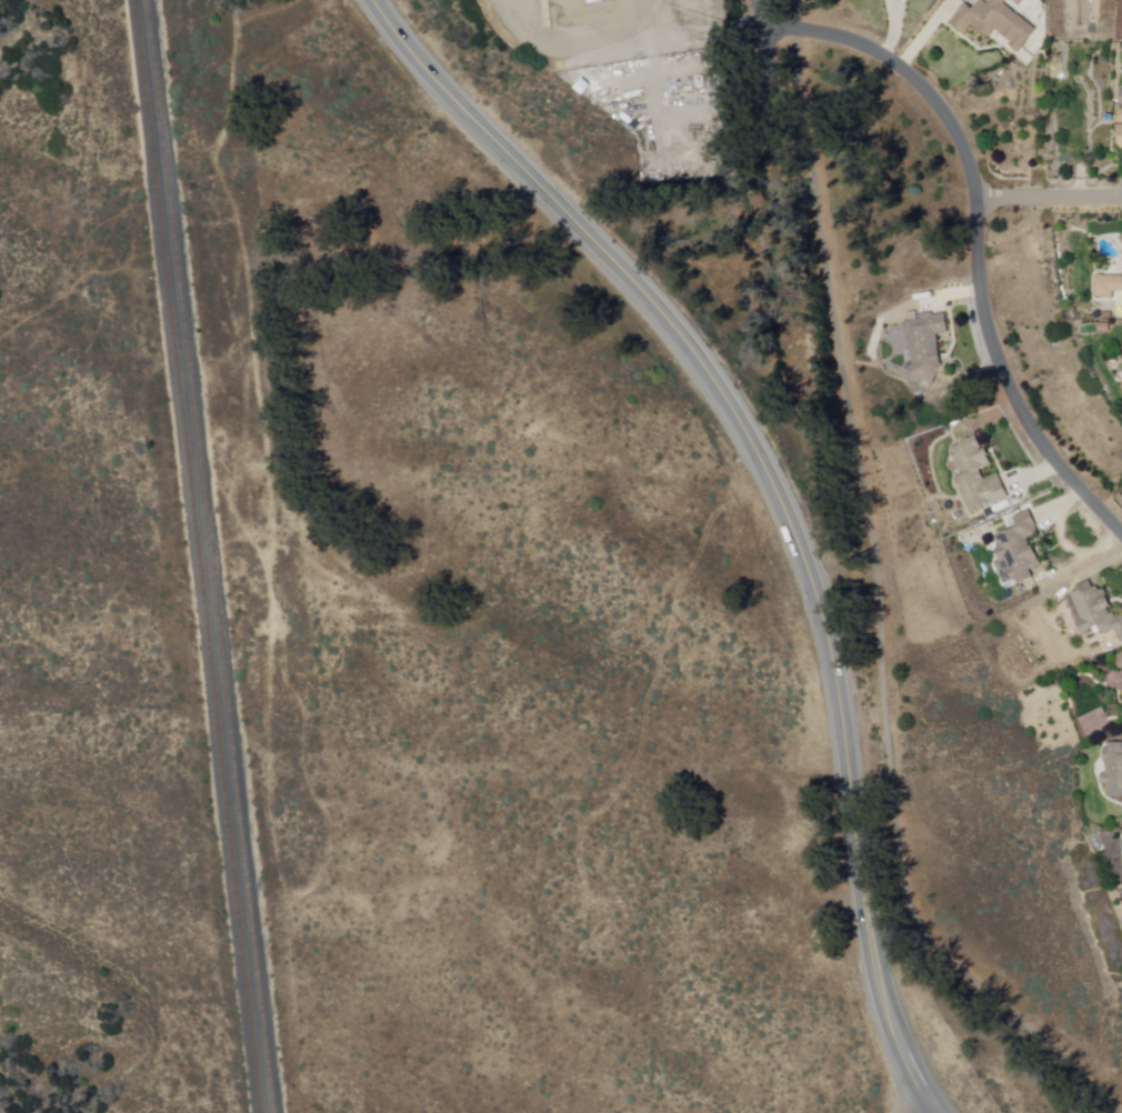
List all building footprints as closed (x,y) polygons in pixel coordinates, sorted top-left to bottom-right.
[(969,33),(976,23),(993,38),(1001,29),(1015,41),(1012,44),(1023,53),(1042,30),(1010,3),(1013,0),(995,0),(993,3),(989,0),(985,0),(979,8),(972,2),(954,22),(969,33)] [(1094,274),(1094,295),(1121,295),(1121,254),(1094,274)] [(908,323),(916,365),(909,380),(923,385),(924,381),(936,388),(946,363),(943,333),(953,333),(951,314),(936,315),(936,312),(924,314),(925,320),(908,323)] [(1100,322),(1100,331),(1110,331),(1110,322),(1100,322)] [(953,452),(958,462),(962,461),(968,475),(959,479),(971,512),(996,502),(998,504),(1012,499),(1010,488),(1004,482),(1002,474),(989,480),(986,475),(984,471),(998,465),(991,449),(985,451),(984,442),(980,435),(963,442),(965,447),(953,452)] [(1018,518),(1022,530),(999,539),(1002,549),(999,551),(1002,560),(996,562),(1002,575),(1010,572),(1014,580),(1020,578),(1023,586),(1038,580),(1034,571),(1045,565),(1039,547),(1033,549),(1030,539),(1042,533),(1033,511),(1018,518)] [(1084,635),(1102,629),(1105,636),(1118,631),(1121,643),(1121,617),(1121,618),(1119,613),(1112,616),(1110,611),(1119,608),(1114,598),(1112,599),(1109,591),(1103,593),(1101,588),(1098,589),(1095,583),(1081,589),(1083,594),(1070,600),(1084,635)] [(1114,751),(1109,751),(1109,774),(1104,774),(1104,786),(1111,786),(1111,799),(1121,798),(1121,743),(1114,743),(1114,751)]
